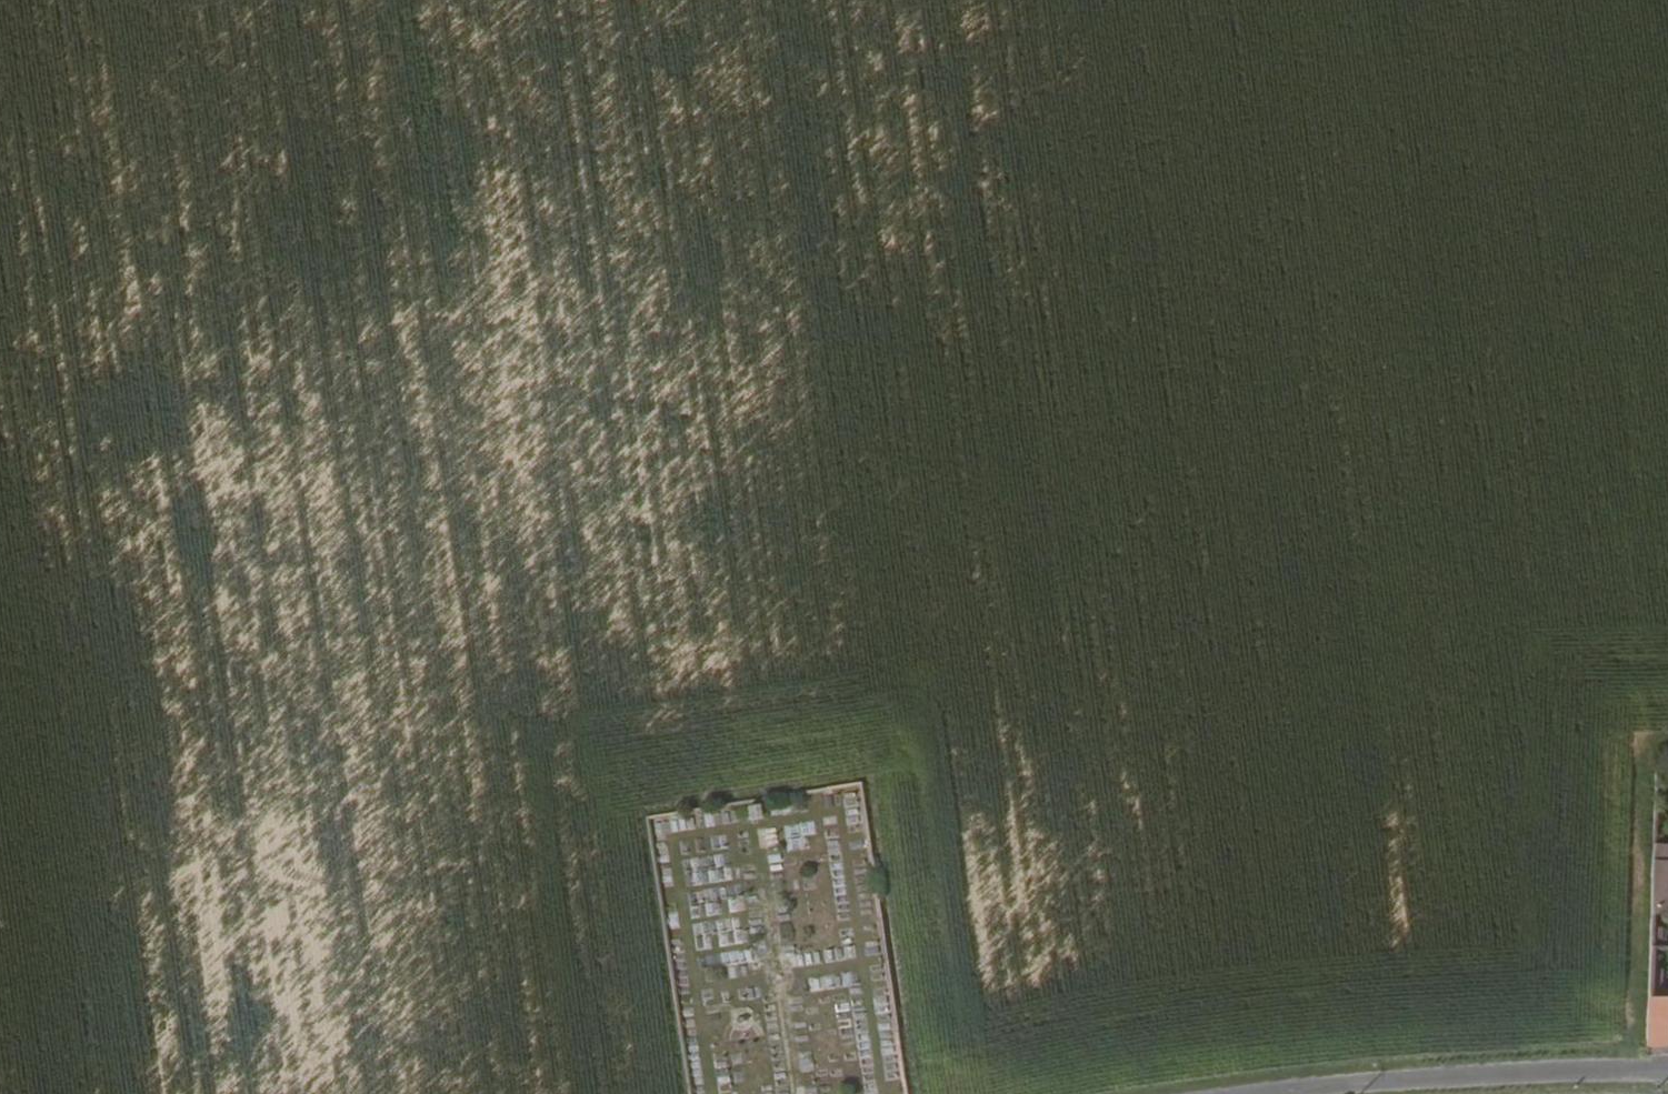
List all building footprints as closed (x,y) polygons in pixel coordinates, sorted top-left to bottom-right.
[(1651,857),(1650,906),(1665,906),(1667,857),(1651,857)] [(1644,1038),(1667,1037),(1667,993),(1646,993),(1644,1038)]
